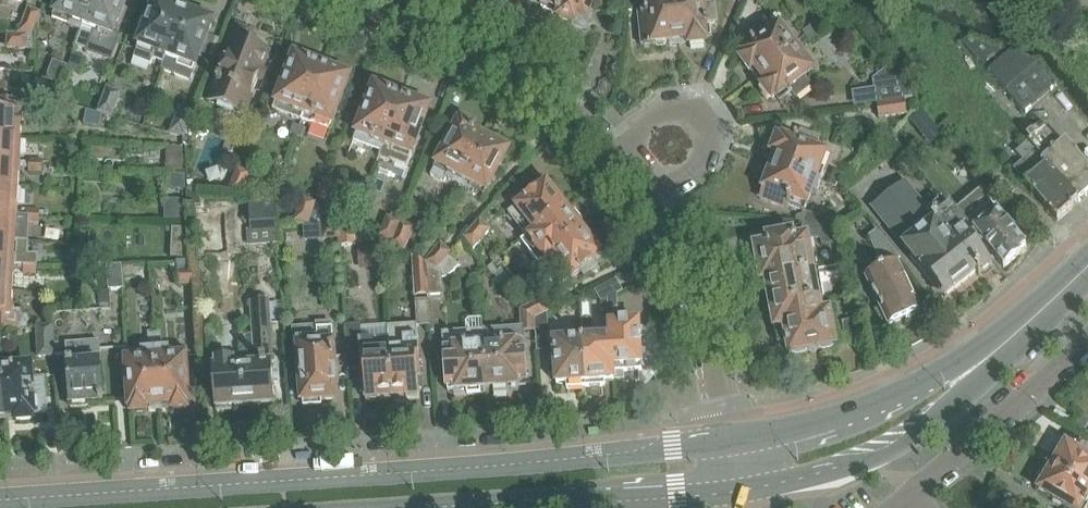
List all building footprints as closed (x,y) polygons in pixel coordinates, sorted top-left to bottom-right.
[(56,15),(71,21),(68,29),(81,34),(75,49),(76,49),(95,0),(61,0),(56,15)] [(76,49),(85,53),(85,55),(111,65),(121,39),(113,36),(126,0),(95,0),(76,49)] [(171,7),(170,3),(160,0),(158,2),(157,3),(156,2),(133,62),(148,68),(151,62),(163,66),(184,13),(171,9),(171,7)] [(533,4),(540,6),(539,8),(559,16),(557,19),(558,19),(565,0),(534,0),(533,4)] [(558,19),(573,25),(575,20),(586,24),(595,0),(565,0),(558,19)] [(636,0),(638,16),(635,17),(638,46),(652,44),(654,46),(662,46),(664,43),(679,41),(674,0),(637,0),(636,0)] [(706,4),(705,0),(674,0),(679,41),(686,40),(686,46),(703,44),(702,39),(709,38),(708,24),(715,22),(713,3),(706,4)] [(31,36),(39,16),(26,11),(17,36),(31,36)] [(161,71),(161,72),(174,77),(190,83),(193,75),(201,54),(208,35),(212,24),(211,24),(211,22),(211,19),(202,16),(199,17),(198,19),(184,13),(163,66),(161,71)] [(739,49),(738,50),(743,55),(738,59),(748,72),(753,68),(758,75),(758,76),(796,48),(800,45),(792,34),(788,38),(778,25),(776,28),(769,33),(761,23),(746,35),(750,40),(739,49)] [(821,29),(816,23),(803,33),(808,39),(821,29)] [(248,47),(253,35),(238,29),(229,52),(231,53),(224,72),(222,71),(209,105),(219,109),(221,114),(230,117),(234,115),(244,118),(268,55),(248,47)] [(813,46),(826,36),(821,29),(808,39),(813,46)] [(31,37),(31,36),(17,36),(6,36),(6,48),(7,48),(7,50),(32,51),(31,37)] [(800,45),(796,48),(758,76),(764,83),(760,86),(769,99),(774,95),(778,101),(790,92),(794,97),(809,85),(803,76),(812,69),(804,59),(809,56),(800,45)] [(78,76),(84,60),(73,55),(69,68),(67,72),(78,76)] [(309,62),(307,60),(299,57),(297,57),(296,59),(294,58),(274,113),(301,124),(322,69),(309,64),(309,62)] [(54,62),(46,81),(61,87),(67,72),(69,68),(54,62)] [(335,74),(322,69),(301,124),(312,128),(312,126),(329,133),(350,80),(348,79),(349,78),(347,75),(338,72),(335,72),(335,74)] [(906,102),(915,101),(889,69),(872,77),(874,91),(853,93),(855,108),(877,106),(906,102)] [(389,94),(388,91),(379,87),(376,88),(376,89),(375,89),(354,143),(381,154),(402,100),(388,94),(389,94)] [(108,89),(99,115),(101,115),(111,118),(120,94),(108,89)] [(381,154),(379,159),(390,163),(391,161),(408,168),(430,110),(428,109),(428,108),(427,106),(417,102),(415,103),(415,104),(402,100),(381,154)] [(879,121),(908,116),(906,102),(877,106),(879,121)] [(34,105),(0,104),(0,141),(20,141),(21,118),(33,118),(34,105)] [(87,111),(83,126),(98,127),(101,115),(99,115),(87,111)] [(180,112),(171,135),(181,138),(184,139),(192,116),(180,112)] [(921,134),(932,124),(921,112),(910,122),(921,134)] [(472,133),(474,129),(462,122),(460,126),(459,125),(431,178),(444,185),(447,181),(457,187),(484,139),(472,133)] [(295,138),(299,128),(293,126),(290,136),(295,138)] [(300,139),(304,130),(299,128),(295,138),(300,139)] [(814,148),(818,137),(799,131),(797,138),(783,133),(780,140),(775,138),(770,153),(775,155),(772,164),(819,182),(824,167),(820,166),(824,151),(814,148)] [(497,146),(484,139),(457,187),(469,193),(470,190),(484,198),(509,153),(508,152),(509,151),(508,147),(500,143),(498,145),(497,146)] [(20,141),(0,141),(0,166),(41,168),(42,162),(28,162),(28,165),(19,164),(20,141)] [(167,148),(167,170),(182,171),(183,148),(167,148)] [(815,194),(819,182),(772,164),(768,176),(765,177),(762,185),(764,187),(763,189),(790,199),(788,205),(804,210),(810,192),(815,194)] [(41,168),(0,166),(0,191),(17,192),(18,171),(28,171),(28,174),(41,175),(41,168)] [(241,195),(249,175),(237,171),(228,195),(241,195)] [(846,175),(841,173),(834,171),(829,185),(836,188),(838,183),(846,175)] [(174,175),(174,190),(185,190),(186,176),(174,175)] [(325,182),(317,201),(330,208),(338,213),(340,214),(345,206),(333,198),(337,187),(325,182)] [(566,210),(564,209),(545,184),(535,192),(532,188),(520,197),(523,201),(507,214),(527,239),(521,243),(522,244),(566,210)] [(943,201),(929,213),(907,184),(899,190),(880,205),(873,210),(910,256),(935,288),(937,287),(946,297),(977,273),(980,277),(991,268),(978,251),(981,249),(943,201)] [(969,201),(957,212),(968,225),(967,226),(1004,269),(1020,256),(1019,255),(1027,248),(991,206),(994,204),(983,190),(969,201)] [(17,192),(0,191),(0,216),(38,218),(38,214),(22,212),(21,216),(16,215),(17,192)] [(190,208),(201,207),(200,195),(189,195),(190,208)] [(302,201),(294,224),(306,225),(308,225),(316,206),(302,201)] [(316,206),(308,225),(308,228),(322,234),(323,240),(340,238),(339,226),(338,213),(330,208),(317,201),(316,206)] [(273,204),(266,204),(248,203),(250,233),(246,233),(248,249),(277,247),(273,204)] [(566,210),(522,244),(532,256),(539,266),(540,266),(545,262),(584,233),(578,226),(581,222),(573,212),(572,213),(570,215),(566,211),(566,210)] [(837,223),(822,219),(804,212),(803,224),(804,225),(835,228),(837,223)] [(14,242),(28,243),(29,226),(39,227),(40,218),(38,218),(0,216),(0,241),(14,242)] [(387,219),(379,237),(392,245),(400,224),(387,219)] [(479,221),(464,239),(473,251),(490,231),(479,221)] [(400,224),(392,245),(403,252),(412,229),(400,224)] [(835,228),(804,225),(803,224),(802,240),(798,241),(797,238),(790,239),(790,236),(773,240),(774,243),(766,244),(767,247),(754,250),(757,268),(756,271),(757,279),(760,282),(760,284),(766,283),(814,272),(816,271),(809,239),(822,241),(823,246),(839,242),(835,228)] [(355,225),(339,226),(340,238),(340,248),(356,247),(355,225)] [(173,231),(171,259),(188,259),(186,232),(173,231)] [(886,244),(880,235),(877,232),(871,236),(884,264),(873,269),(875,273),(866,278),(881,311),(877,312),(885,328),(889,326),(889,327),(908,318),(909,319),(911,318),(910,316),(916,314),(917,315),(920,314),(919,312),(920,312),(897,263),(900,261),(886,244)] [(592,264),(601,256),(584,233),(545,262),(563,286),(580,273),(583,277),(595,268),(592,264)] [(13,268),(35,269),(39,269),(39,258),(31,257),(31,243),(28,243),(14,242),(0,241),(0,267),(13,268)] [(448,257),(451,253),(441,246),(425,264),(426,265),(437,270),(448,257)] [(381,248),(359,250),(361,270),(383,268),(381,248)] [(445,279),(459,267),(448,257),(437,270),(426,265),(429,298),(443,297),(441,279),(445,279)] [(414,258),(413,258),(416,299),(429,298),(426,265),(425,264),(414,258)] [(178,283),(192,281),(191,264),(177,265),(178,283)] [(498,273),(493,266),(488,270),(493,277),(498,273)] [(844,273),(844,270),(843,266),(816,271),(814,272),(766,283),(760,284),(761,285),(765,284),(768,297),(767,300),(768,308),(771,311),(771,313),(822,302),(818,284),(836,281),(840,280),(843,277),(844,273)] [(12,294),(12,293),(13,272),(13,268),(0,267),(0,293),(12,294)] [(109,293),(123,292),(121,269),(108,270),(109,293)] [(610,298),(621,292),(616,281),(592,293),(598,306),(606,302),(608,312),(610,311),(610,298)] [(107,291),(97,292),(98,301),(99,312),(110,311),(108,301),(107,291)] [(616,297),(622,294),(621,292),(610,298),(610,311),(618,310),(616,297)] [(12,294),(0,293),(0,332),(27,331),(28,318),(22,318),(22,313),(11,312),(12,294)] [(552,296),(535,305),(536,320),(547,314),(548,314),(559,309),(552,296)] [(431,327),(429,301),(417,302),(418,327),(389,329),(390,341),(389,341),(393,396),(407,394),(407,400),(420,399),(418,378),(421,378),(418,327),(431,327)] [(282,303),(268,304),(268,302),(250,304),(252,337),(241,338),(242,352),(253,352),(253,364),(236,365),(236,360),(213,361),(216,409),(217,408),(218,413),(237,412),(236,407),(275,404),(269,323),(283,322),(282,303)] [(828,309),(824,310),(822,302),(771,313),(778,348),(787,346),(787,347),(789,347),(791,356),(794,355),(797,356),(805,354),(807,352),(820,350),(824,351),(831,349),(833,347),(835,346),(828,309)] [(534,305),(520,312),(520,324),(522,324),(523,335),(525,335),(537,334),(536,320),(535,305),(534,305)] [(547,314),(536,320),(537,334),(538,353),(550,351),(547,314)] [(483,341),(483,332),(482,320),(470,320),(467,323),(468,333),(447,335),(448,359),(446,359),(449,393),(468,392),(468,396),(482,395),(482,391),(488,390),(485,341),(483,341)] [(520,324),(484,327),(485,341),(488,390),(494,390),(494,394),(509,393),(508,389),(527,388),(525,352),(526,352),(525,335),(523,335),(522,324),(520,324)] [(332,331),(317,332),(317,327),(292,330),(293,345),(299,344),(301,363),(298,365),(299,375),(301,377),(301,379),(302,392),(303,403),(305,403),(305,407),(321,406),(321,402),(338,400),(334,339),(332,339),(332,331)] [(389,341),(362,343),(361,327),(346,328),(349,373),(350,372),(350,370),(362,369),(363,381),(366,381),(367,403),(380,402),(379,397),(393,396),(389,341)] [(643,335),(640,333),(640,328),(612,330),(615,382),(616,382),(615,373),(643,371),(643,368),(646,366),(645,360),(642,357),(641,346),(644,343),(643,335)] [(54,358),(53,346),(51,329),(36,331),(38,359),(54,358)] [(606,383),(615,382),(612,330),(611,330),(611,339),(584,341),(586,372),(587,388),(606,387),(606,383)] [(587,388),(586,372),(584,341),(556,343),(557,364),(549,365),(550,378),(557,377),(558,386),(567,385),(568,390),(587,388)] [(104,403),(101,353),(101,345),(68,348),(72,409),(89,407),(89,404),(104,403)] [(170,351),(162,351),(156,352),(160,407),(173,406),(174,411),(188,410),(188,405),(190,405),(187,358),(171,359),(170,351)] [(160,407),(156,352),(148,352),(141,353),(142,361),(127,362),(131,409),(133,409),(133,414),(148,414),(147,408),(160,407)] [(31,369),(14,370),(14,364),(2,364),(2,371),(5,417),(17,417),(18,422),(33,420),(33,415),(46,414),(44,380),(32,381),(31,369)] [(301,379),(291,379),(292,393),(302,392),(301,379)] [(1071,429),(1082,436),(1087,426),(1087,421),(1079,415),(1071,429)] [(1075,453),(1066,448),(1062,456),(1055,452),(1046,466),(1087,491),(1087,458),(1082,455),(1081,455),(1075,452),(1075,453)] [(1046,466),(1037,481),(1044,485),(1039,493),(1047,498),(1046,499),(1053,503),(1052,504),(1059,507),(1087,507),(1087,491),(1046,466)]
